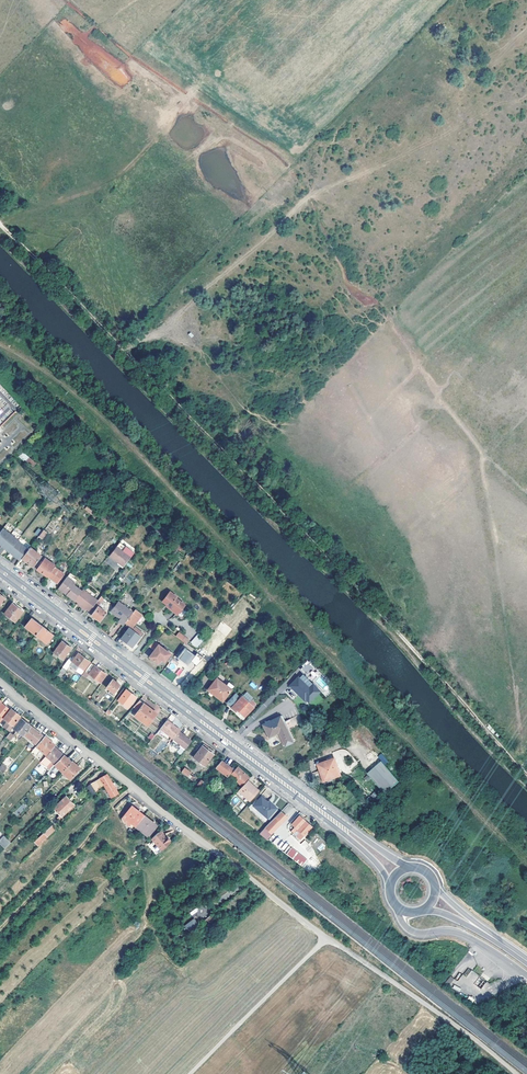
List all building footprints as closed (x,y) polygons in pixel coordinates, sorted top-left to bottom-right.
[(34,466),(37,463),(24,451),(20,454),(34,466)] [(86,506),(84,509),(92,515),(94,512),(86,506)] [(106,525),(108,522),(95,512),(93,514),(106,525)] [(7,524),(4,527),(10,532),(13,529),(7,524)] [(0,533),(0,544),(6,549),(7,547),(11,550),(18,540),(19,539),(4,528),(0,533)] [(47,532),(43,530),(39,535),(42,538),(47,532)] [(29,549),(18,540),(11,550),(9,551),(14,555),(14,554),(17,556),(16,557),(20,560),(22,558),(29,549)] [(177,545),(170,540),(167,544),(174,549),(177,545)] [(116,547),(130,558),(133,553),(126,548),(119,543),(116,547)] [(41,555),(30,547),(29,549),(22,558),(33,566),(41,555)] [(109,556),(123,566),(130,558),(116,547),(109,556)] [(47,576),(55,566),(56,565),(46,558),(38,569),(47,576)] [(65,573),(55,566),(47,576),(57,583),(65,573)] [(69,574),(67,577),(75,584),(77,581),(69,574)] [(67,593),(66,595),(74,601),(74,600),(81,591),(74,585),(75,584),(67,577),(59,588),(67,593)] [(86,609),(95,598),(83,589),(81,591),(74,600),(78,603),(82,606),(81,607),(85,610),(86,609)] [(170,591),(162,601),(168,605),(167,606),(177,614),(184,604),(175,597),(176,596),(170,591)] [(90,611),(98,600),(95,598),(86,609),(90,611)] [(90,611),(88,613),(99,621),(106,612),(98,606),(101,602),(98,600),(90,611)] [(124,623),(132,612),(118,601),(114,606),(110,611),(121,619),(120,621),(123,624),(124,623)] [(23,611),(13,603),(5,613),(15,622),(23,611)] [(135,609),(132,612),(140,618),(142,614),(138,611),(135,609)] [(136,622),(140,618),(132,612),(124,623),(129,626),(130,627),(131,628),(136,622)] [(36,634),(42,626),(32,618),(25,626),(36,634)] [(42,626),(36,634),(47,642),(53,634),(42,626)] [(133,629),(131,628),(130,627),(121,638),(132,647),(141,635),(133,629)] [(135,627),(133,629),(141,635),(143,633),(135,627)] [(178,631),(176,635),(182,640),(185,636),(178,631)] [(198,634),(190,643),(197,648),(205,639),(198,634)] [(161,659),(164,660),(170,652),(154,640),(149,646),(154,650),(149,656),(158,663),(161,659)] [(71,648),(62,641),(54,652),(63,659),(71,648)] [(195,655),(185,647),(177,658),(182,661),(186,664),(187,665),(190,661),(195,655)] [(195,655),(190,661),(196,665),(204,657),(197,652),(195,655)] [(78,653),(72,661),(82,669),(85,671),(91,663),(78,653)] [(81,671),(82,669),(72,661),(68,659),(67,661),(71,663),(81,671)] [(66,669),(71,663),(67,661),(62,667),(66,669)] [(85,671),(84,673),(87,675),(88,674),(100,683),(106,675),(91,663),(85,671)] [(66,669),(62,667),(57,674),(61,677),(66,669)] [(303,674),(299,678),(306,685),(310,682),(312,684),(303,674)] [(305,699),(309,703),(320,691),(312,684),(310,682),(306,685),(299,678),(298,677),(289,686),(295,692),(297,691),(300,694),(299,695),(304,701),(305,699)] [(319,677),(314,682),(327,695),(332,690),(319,677)] [(225,685),(217,678),(208,689),(222,700),(231,689),(225,685)] [(120,685),(112,679),(106,687),(113,693),(120,685)] [(135,697),(126,690),(118,700),(127,707),(135,697)] [(247,691),(242,695),(250,703),(252,701),(254,698),(247,691)] [(250,703),(242,695),(238,700),(237,699),(239,697),(235,693),(226,702),(235,711),(237,710),(244,716),(255,705),(252,701),(250,703)] [(148,725),(156,715),(149,709),(150,708),(139,700),(133,707),(138,711),(135,715),(148,725)] [(3,719),(4,718),(11,709),(1,702),(0,703),(0,717),(3,719)] [(20,715),(11,708),(11,709),(4,718),(13,725),(20,715)] [(281,716),(279,717),(292,742),(294,741),(281,716)] [(13,728),(23,736),(31,725),(21,717),(13,728)] [(285,746),(292,742),(279,717),(263,725),(269,737),(279,732),(285,746)] [(179,732),(181,730),(173,723),(172,725),(167,721),(161,728),(174,739),(179,732)] [(489,725),(487,727),(493,734),(495,731),(489,725)] [(42,734),(32,726),(25,735),(35,743),(42,734)] [(186,749),(192,741),(185,735),(184,736),(179,732),(174,739),(186,749)] [(40,749),(47,755),(55,746),(56,744),(45,736),(32,751),(36,754),(40,749)] [(213,750),(204,743),(193,757),(205,766),(213,754),(212,752),(213,750)] [(63,754),(55,746),(47,755),(46,756),(55,763),(63,754)] [(384,765),(388,762),(382,753),(378,756),(384,765)] [(62,771),(71,761),(63,754),(55,763),(54,764),(62,771)] [(234,770),(232,768),(222,759),(216,767),(228,777),(229,777),(233,781),(235,779),(241,785),(248,776),(239,767),(237,767),(236,769),(234,770)] [(340,775),(334,759),(318,765),(320,771),(321,771),(324,779),(334,776),(335,777),(340,775)] [(80,768),(72,760),(71,761),(62,771),(70,779),(80,768)] [(380,762),(366,775),(385,795),(399,782),(380,762)] [(184,768),(181,772),(187,776),(190,772),(184,768)] [(86,787),(92,795),(102,786),(104,785),(111,797),(118,793),(114,786),(116,784),(114,782),(113,783),(107,774),(90,784),(86,787)] [(238,790),(250,800),(259,790),(247,780),(238,790)] [(74,804),(66,796),(53,807),(60,814),(57,817),(59,819),(62,817),(62,816),(74,804)] [(268,802),(261,796),(253,805),(267,818),(276,808),(271,803),(270,804),(268,802)] [(17,816),(26,807),(23,803),(14,813),(17,816)] [(133,829),(144,815),(131,805),(122,817),(124,822),(133,829)] [(287,816),(281,811),(265,827),(271,833),(287,816)] [(144,815),(133,829),(138,833),(140,830),(148,836),(157,825),(144,815)] [(297,829),(305,820),(299,815),(291,824),(295,827),(291,830),(294,832),(294,833),(297,829)] [(311,826),(305,820),(297,829),(300,831),(296,836),(300,839),(311,826)] [(43,832),(48,836),(56,829),(52,824),(43,832)] [(158,844),(163,849),(171,842),(167,837),(166,838),(163,834),(163,833),(161,830),(151,838),(157,845),(158,844)] [(48,836),(43,832),(34,841),(38,846),(48,836)] [(3,836),(0,839),(0,843),(5,848),(10,842),(3,836)] [(290,843),(287,840),(286,839),(283,842),(290,848),(292,845),(290,843)] [(281,845),(279,847),(286,853),(287,854),(289,851),(288,850),(290,848),(283,842),(281,845)] [(215,918),(212,914),(207,918),(210,922),(215,918)] [(194,919),(184,925),(189,932),(199,926),(194,919)] [(459,989),(461,986),(476,986),(473,984),(479,975),(473,970),(471,970),(467,976),(461,976),(458,980),(450,975),(445,982),(451,987),(455,987),(459,989)]
